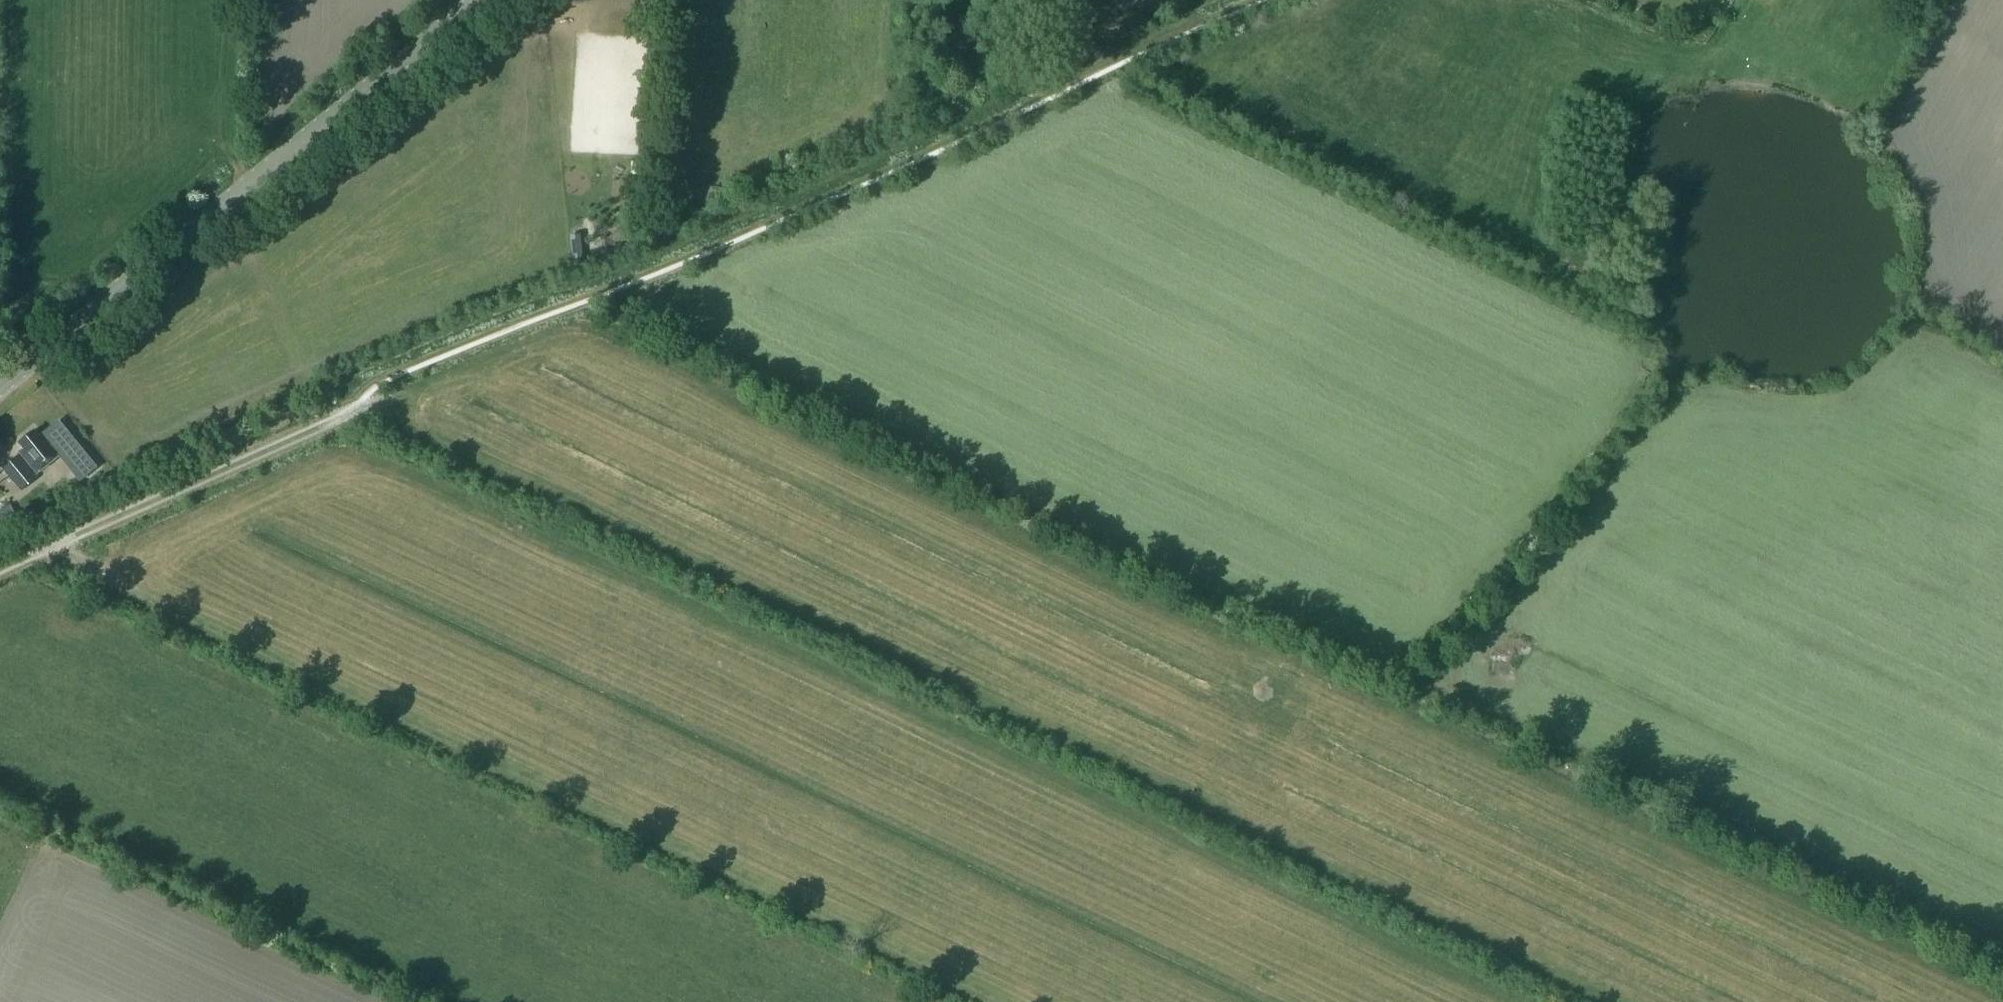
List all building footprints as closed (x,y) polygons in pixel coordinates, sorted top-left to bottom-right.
[(19,442),(24,448),(20,451),(37,473),(59,455),(80,480),(96,467),(59,421),(39,436),(34,430),(19,442)] [(3,467),(21,490),(36,478),(17,455),(3,467)]
